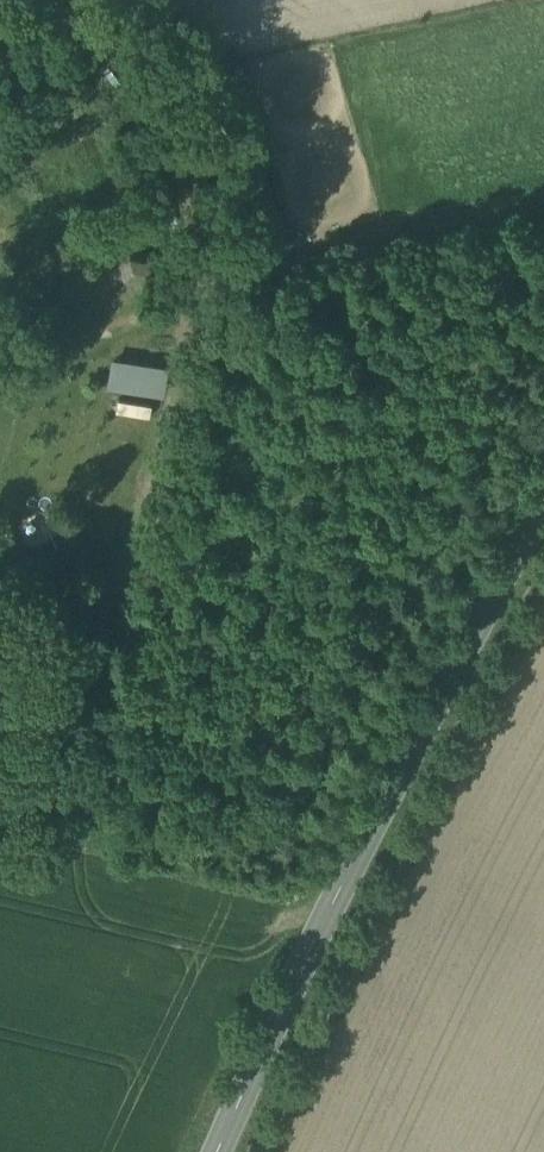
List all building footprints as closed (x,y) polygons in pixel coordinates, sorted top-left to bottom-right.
[(167,369),(113,360),(108,390),(161,399),(167,369)]
